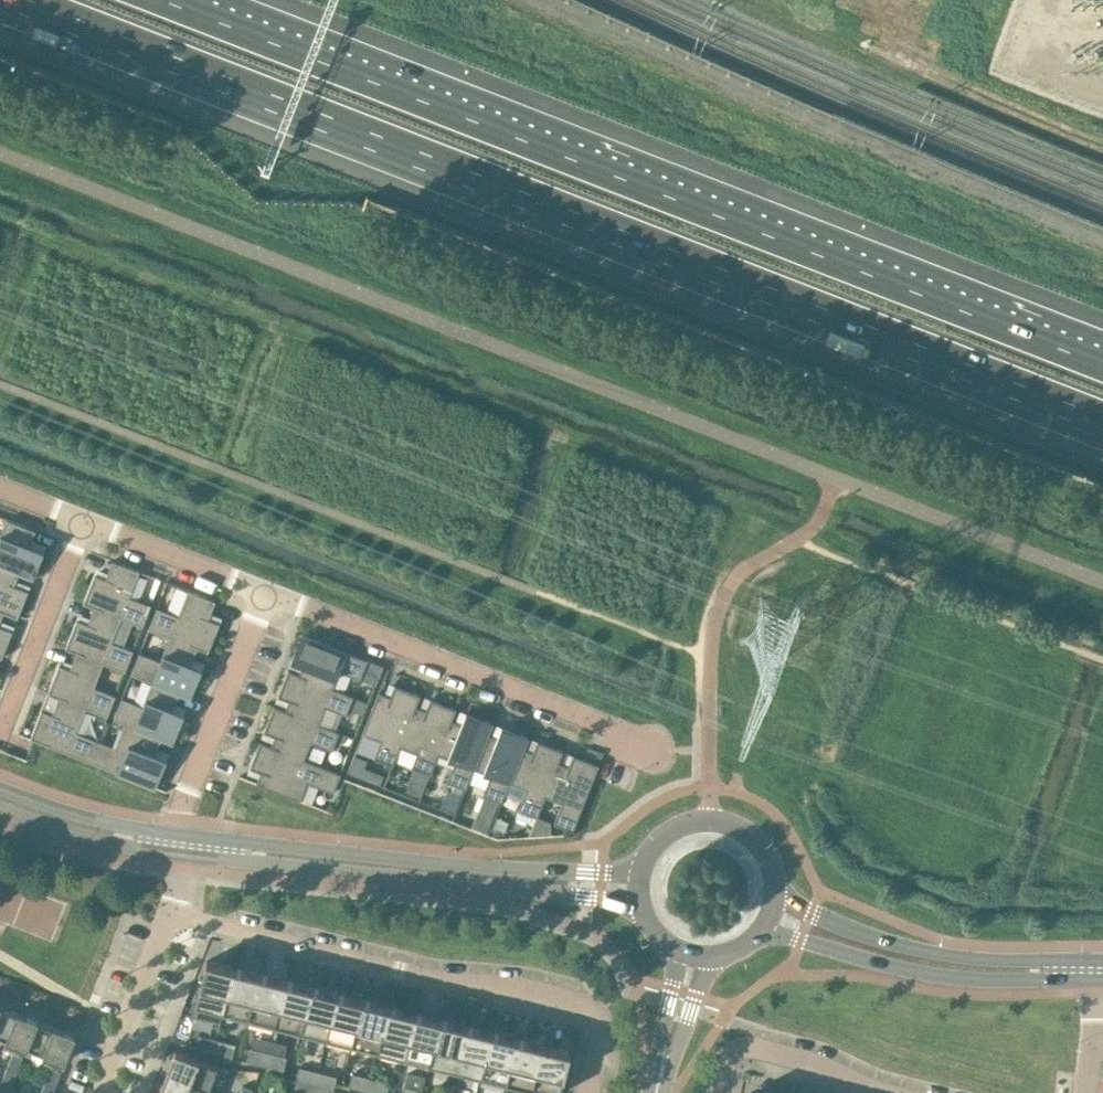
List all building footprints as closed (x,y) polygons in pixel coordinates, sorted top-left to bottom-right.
[(36,530),(7,518),(0,535),(0,563),(20,571),(20,572),(34,577),(44,550),(30,545),(36,530)] [(152,604),(130,596),(140,570),(113,560),(106,578),(95,574),(84,602),(95,606),(122,616),(122,617),(143,626),(152,604)] [(15,585),(20,572),(20,571),(0,563),(0,609),(5,611),(4,612),(18,617),(29,590),(15,585)] [(209,618),(216,600),(189,589),(179,615),(158,607),(149,628),(173,637),(173,636),(198,646),(198,647),(209,651),(220,623),(209,618)] [(122,617),(122,616),(95,606),(88,623),(77,619),(66,647),(77,651),(104,661),(104,662),(125,671),(134,649),(113,641),(122,617)] [(13,630),(0,625),(0,656),(2,657),(13,630)] [(360,678),(368,660),(302,634),(292,660),(303,664),(299,674),(299,675),(333,688),(333,687),(340,670),(360,678)] [(198,647),(198,646),(173,636),(173,637),(164,661),(140,652),(132,673),(153,681),(180,691),(180,692),(191,696),(202,668),(191,663),(198,647)] [(71,668),(60,664),(48,692),(59,697),(60,696),(87,706),(87,707),(108,716),(116,694),(95,686),(104,662),(104,661),(77,651),(71,668)] [(333,687),(333,688),(299,675),(299,674),(288,670),(278,696),(289,700),(285,710),(319,724),(319,723),(326,706),(346,714),(354,695),(333,687)] [(180,692),(180,691),(153,681),(144,705),(122,697),(114,718),(125,722),(163,736),(162,737),(173,741),(185,713),(174,708),(180,692)] [(417,705),(421,695),(395,684),(391,695),(379,691),(363,732),(382,740),(375,757),(393,765),(401,746),(400,745),(416,705),(417,705)] [(87,707),(87,706),(60,696),(59,697),(53,713),(42,709),(31,737),(93,762),(102,741),(77,731),(87,707)] [(452,719),(457,708),(430,698),(426,709),(417,705),(416,705),(400,745),(401,746),(418,752),(412,767),(431,774),(439,753),(438,753),(451,719),(452,719)] [(332,750),(340,731),(319,723),(319,724),(285,710),(274,705),(264,731),(275,736),(271,745),(271,746),(305,759),(305,758),(312,742),(332,750)] [(488,733),(492,722),(466,712),(462,723),(452,719),(451,719),(438,753),(439,753),(456,760),(448,781),(466,788),(475,767),(474,767),(487,733),(488,733)] [(162,737),(163,736),(125,722),(116,746),(102,741),(93,762),(156,786),(167,758),(156,754),(162,737)] [(523,747),(528,736),(502,726),(497,737),(488,733),(487,733),(474,767),(475,767),(491,774),(483,795),(502,802),(510,781),(509,781),(523,747)] [(559,761),(563,750),(537,740),(533,751),(523,747),(509,781),(510,781),(527,788),(519,809),(538,816),(546,795),(545,795),(558,761),(559,761)] [(334,791),(342,773),(305,758),(305,759),(271,746),(271,745),(260,741),(250,767),(261,771),(257,782),(301,800),(308,781),(334,791)] [(573,830),(599,764),(573,754),(569,765),(559,761),(558,761),(545,795),(546,795),(563,802),(555,822),(573,830)] [(224,1009),(235,966),(207,959),(201,985),(202,985),(196,1008),(197,1008),(196,1013),(220,1019),(220,1021),(221,1022),(224,1009)] [(224,1009),(250,1016),(261,973),(235,966),(224,1009)] [(250,1016),(276,1022),(287,979),(261,973),(250,1016)] [(276,1022),(302,1029),(312,986),(287,979),(276,1022)] [(302,1029),(327,1035),(338,992),(312,986),(302,1029)] [(327,1035),(353,1041),(364,998),(338,992),(327,1035)] [(353,1041),(379,1048),(389,1005),(364,998),(353,1041)] [(27,1046),(38,1020),(1,1005),(0,1007),(0,1036),(27,1046)] [(379,1048),(405,1054),(415,1011),(389,1005),(379,1048)] [(405,1054),(430,1061),(441,1018),(415,1011),(405,1054)] [(430,1061),(456,1067),(467,1024),(441,1018),(430,1061)] [(27,1046),(65,1061),(76,1034),(38,1020),(27,1046)] [(456,1067),(482,1074),(493,1031),(467,1024),(456,1067)] [(482,1074),(507,1080),(518,1037),(493,1031),(482,1074)] [(195,1047),(214,1052),(217,1038),(198,1034),(195,1047)] [(507,1080),(533,1086),(544,1044),(518,1037),(507,1080)] [(214,1052),(233,1057),(236,1043),(217,1038),(214,1052)] [(560,1092),(561,1092),(565,1076),(566,1076),(572,1051),(544,1044),(533,1086),(560,1092)] [(246,1060),(265,1065),(269,1051),(250,1046),(246,1060)] [(167,1073),(210,1089),(219,1066),(176,1050),(167,1073)] [(265,1065),(284,1070),(287,1056),(269,1051),(265,1065)] [(13,1052),(7,1067),(18,1071),(24,1056),(13,1052)] [(296,1079),(315,1084),(318,1070),(300,1066),(296,1079)] [(1,1082),(12,1086),(18,1071),(7,1067),(1,1082)] [(51,1067),(45,1082),(56,1086),(61,1071),(51,1067)] [(318,1070),(315,1084),(334,1089),(337,1075),(318,1070)] [(349,1086),(368,1091),(371,1077),(353,1072),(349,1086)] [(210,1089),(167,1073),(160,1092),(208,1092),(210,1089)] [(378,1092),(387,1092),(390,1082),(371,1077),(368,1091),(378,1092)] [(56,1086),(45,1082),(41,1092),(53,1092),(56,1086)] [(253,1088),(243,1084),(240,1092),(252,1092),(253,1088)] [(337,1090),(334,1089),(315,1084),(313,1092),(336,1092),(337,1090)]
